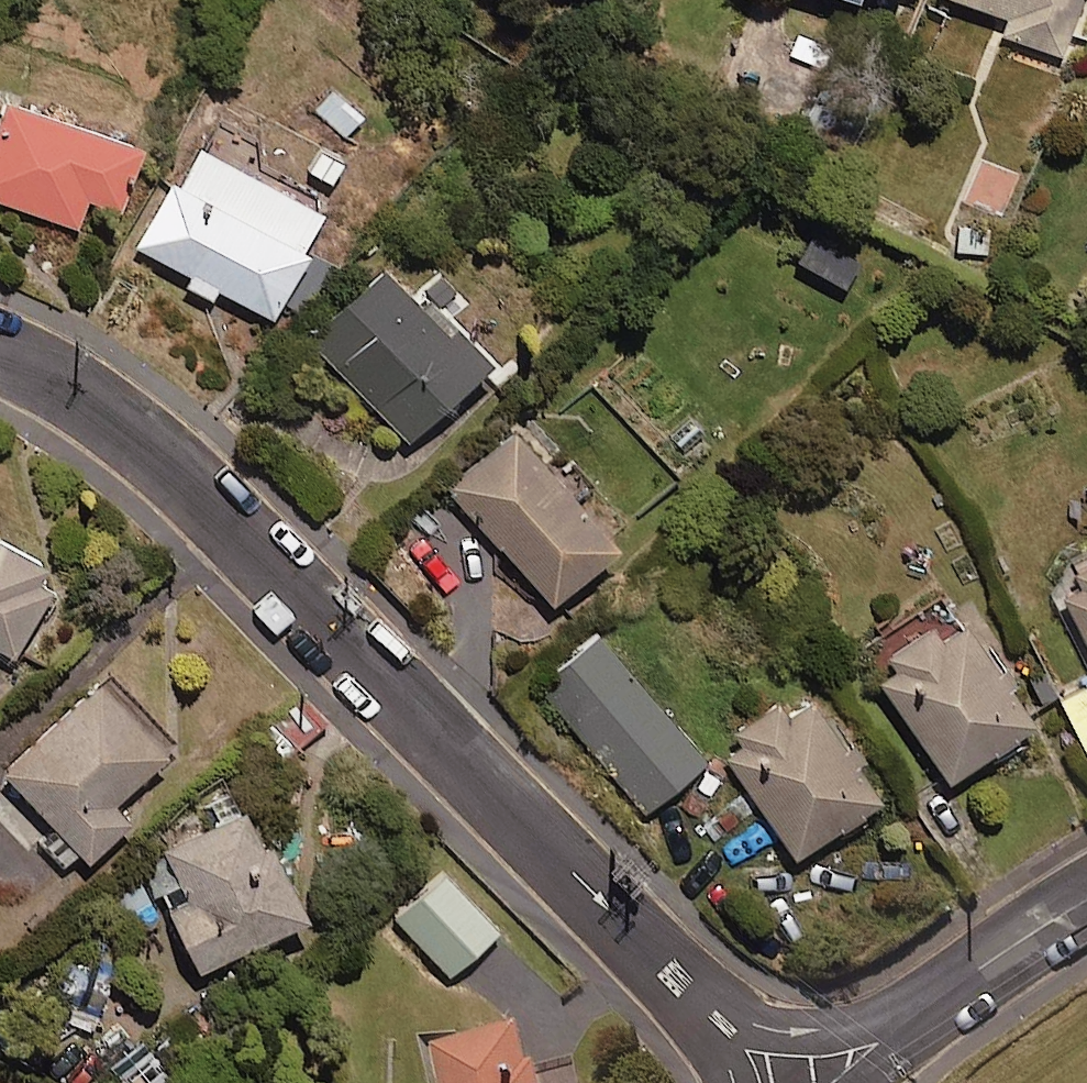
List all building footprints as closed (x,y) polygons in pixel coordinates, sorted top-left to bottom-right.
[(1012,12),(1005,30),(1062,51),(1082,0),(981,0),(1012,12)] [(4,90),(0,101),(0,196),(77,222),(86,195),(119,206),(143,135),(4,90)] [(325,205),(188,138),(136,244),(272,312),(325,205)] [(1022,176),(981,164),(968,206),(1009,219),(1022,176)] [(859,258),(814,232),(800,256),(845,282),(859,258)] [(485,356),(383,256),(307,334),(410,434),(485,356)] [(620,537),(515,419),(448,479),(552,597),(620,537)] [(0,531),(0,641),(14,649),(61,564),(0,531)] [(1054,575),(1086,640),(1086,558),(1054,575)] [(944,631),(933,616),(872,658),(951,774),(1037,715),(968,614),(944,631)] [(707,756),(599,631),(551,673),(600,729),(588,739),(647,808),(707,756)] [(169,744),(102,674),(5,767),(89,855),(131,815),(114,797),(169,744)] [(882,792),(805,676),(736,722),(740,768),(794,850),(882,792)] [(1060,696),(1086,753),(1086,683),(1060,696)] [(327,718),(300,692),(267,725),(294,751),(327,718)] [(309,907),(253,797),(162,843),(187,892),(167,902),(199,964),(309,907)] [(498,923),(444,870),(397,919),(451,972),(498,923)] [(523,1023),(431,1043),(440,1082),(586,1082),(582,1065),(535,1075),(523,1023)]
